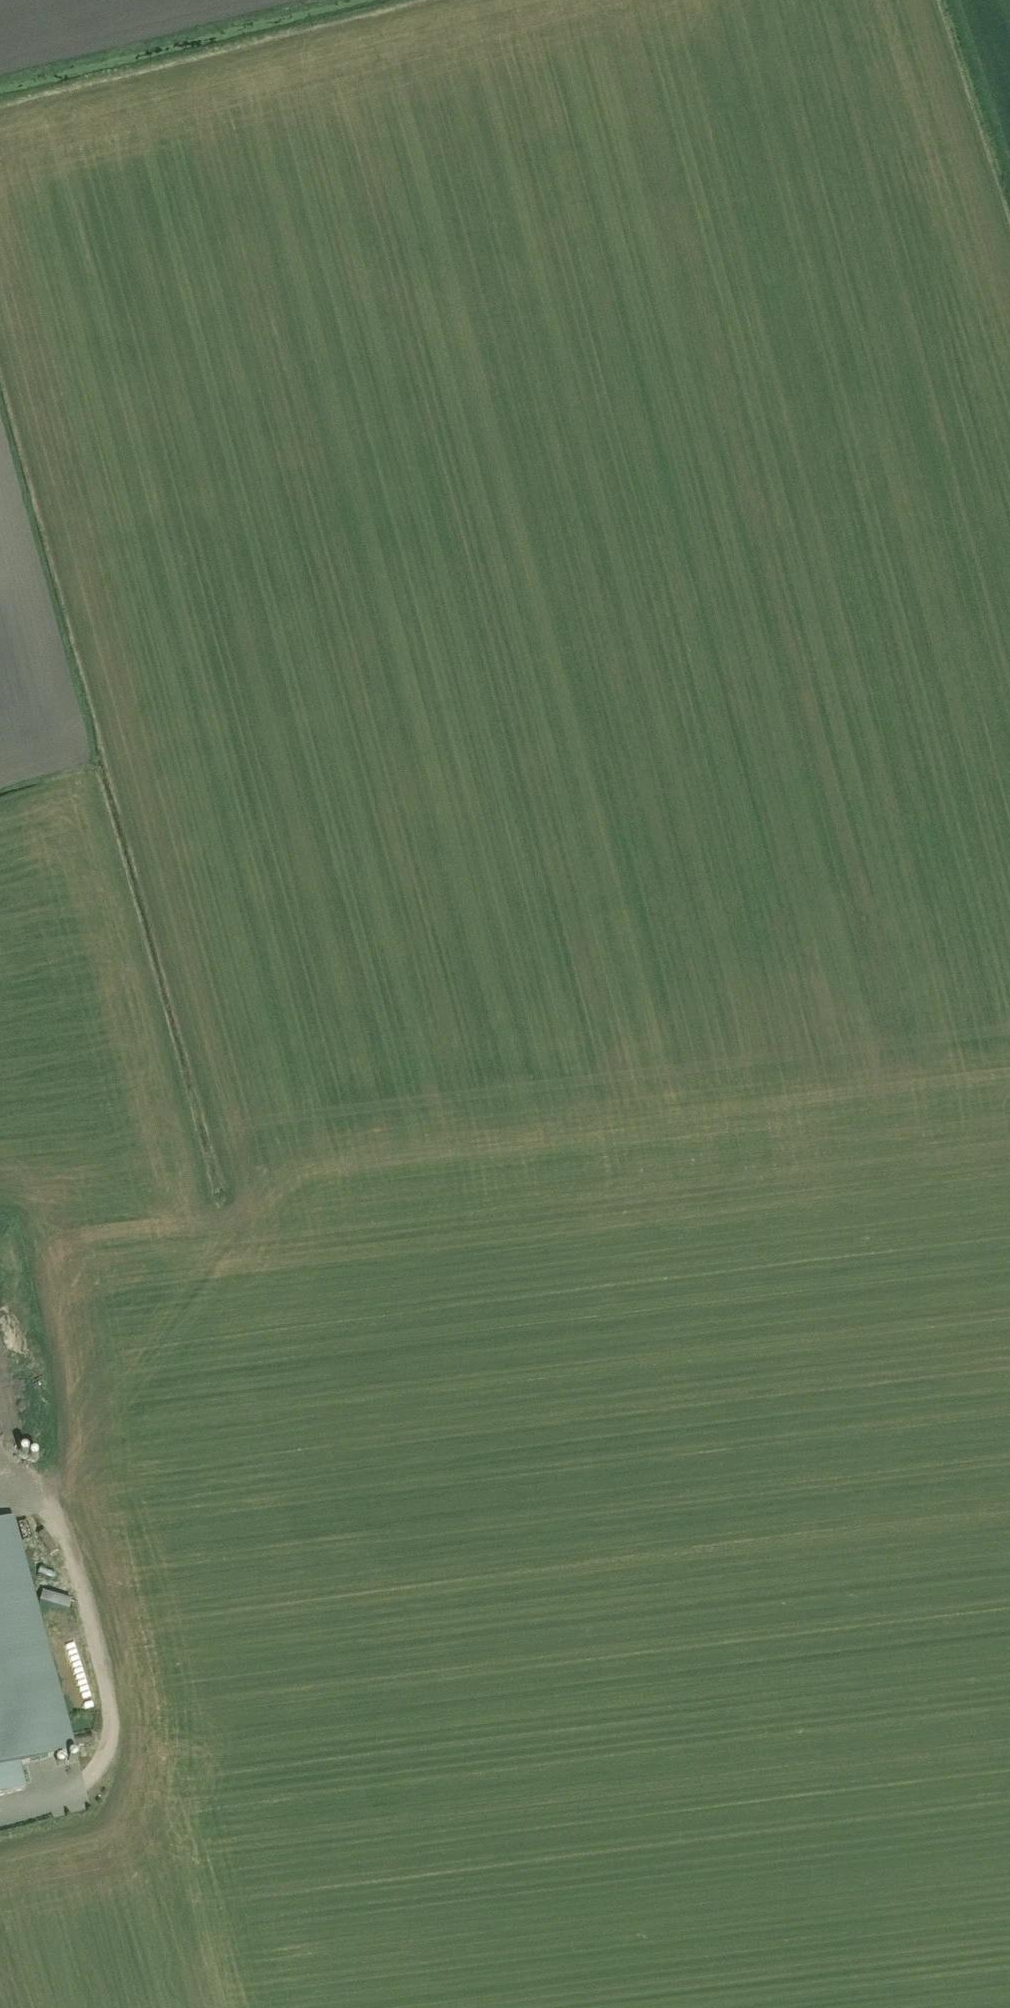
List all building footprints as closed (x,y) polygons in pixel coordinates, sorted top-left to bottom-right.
[(10,1521),(0,1524),(0,1797),(25,1790),(19,1766),(72,1751),(10,1521)]
